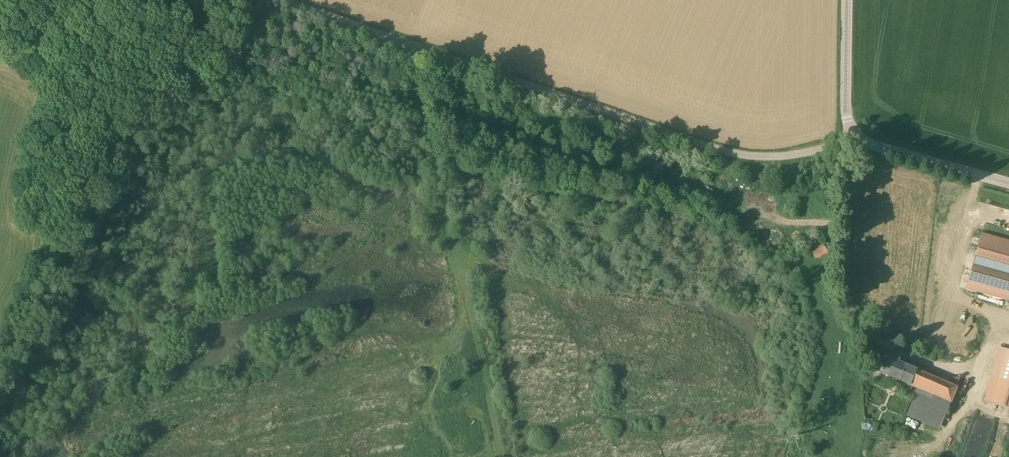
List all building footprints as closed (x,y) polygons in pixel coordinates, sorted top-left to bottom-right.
[(1008,301),(1008,241),(982,233),(967,289),(1008,301)] [(824,243),(823,243),(812,249),(817,260),(829,253),(824,243)] [(1000,347),(984,401),(1008,409),(1008,350),(1000,347)] [(877,371),(915,388),(912,396),(915,397),(914,400),(947,414),(958,387),(898,362),(900,359),(885,352),(877,371)]
